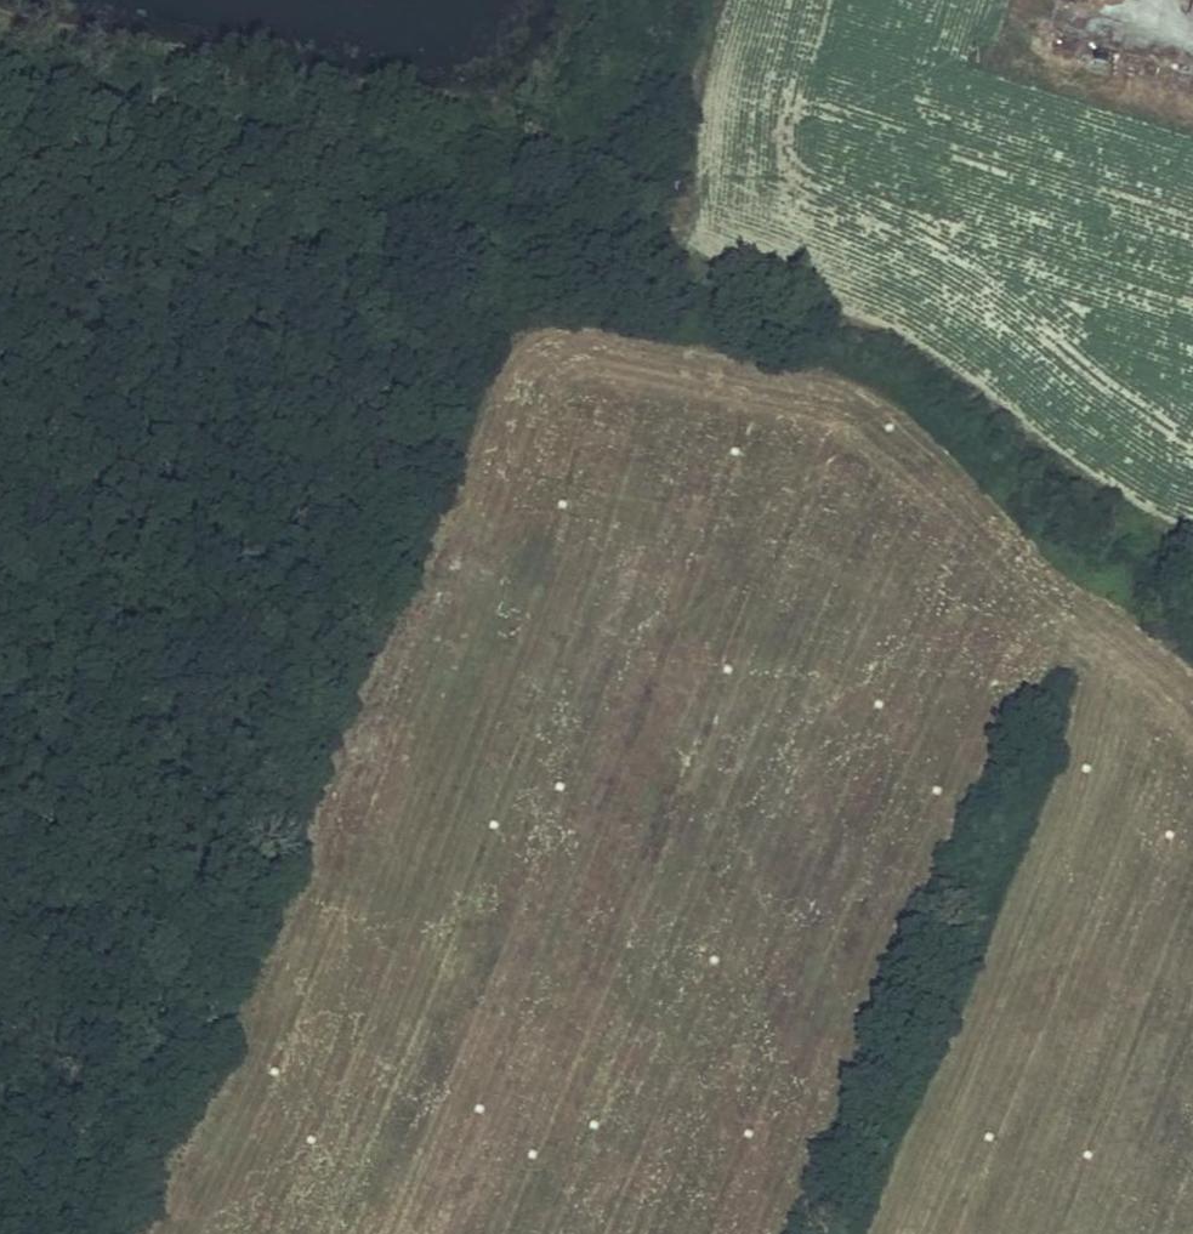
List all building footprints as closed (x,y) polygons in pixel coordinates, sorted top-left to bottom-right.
[(1192,11),(1192,0),(1182,0),(1180,7),(1192,11)]
